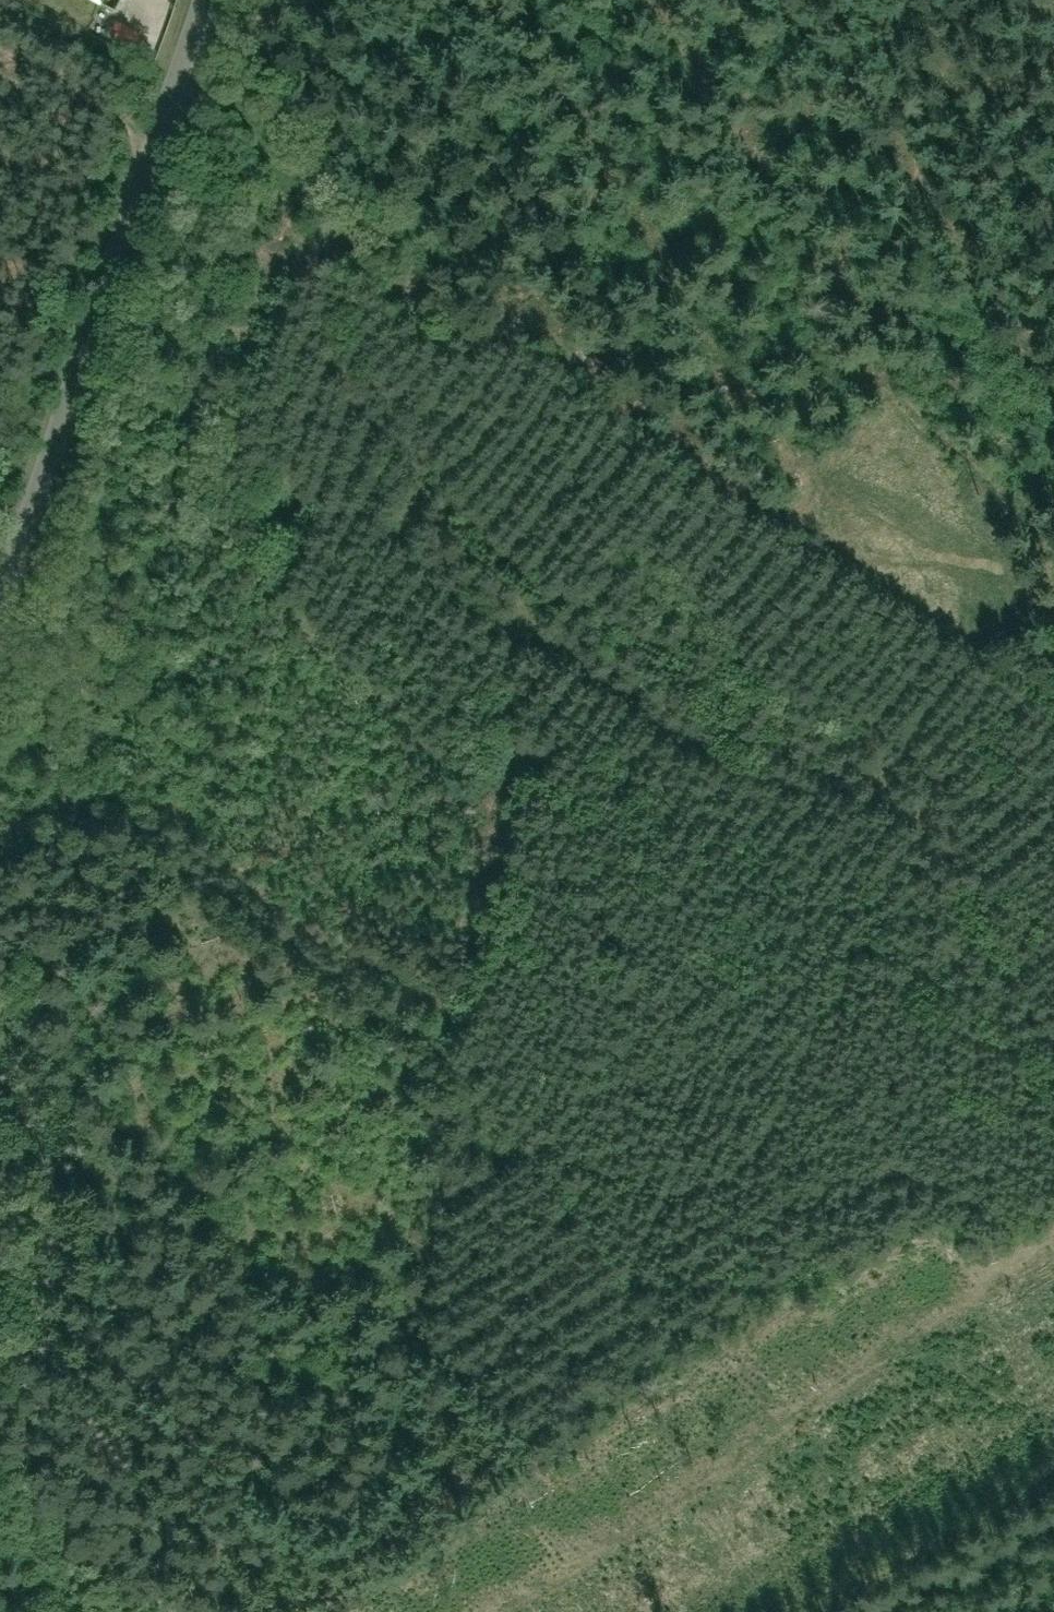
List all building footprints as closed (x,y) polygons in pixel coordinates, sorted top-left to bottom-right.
[(105,13),(112,0),(80,0),(105,13)]
